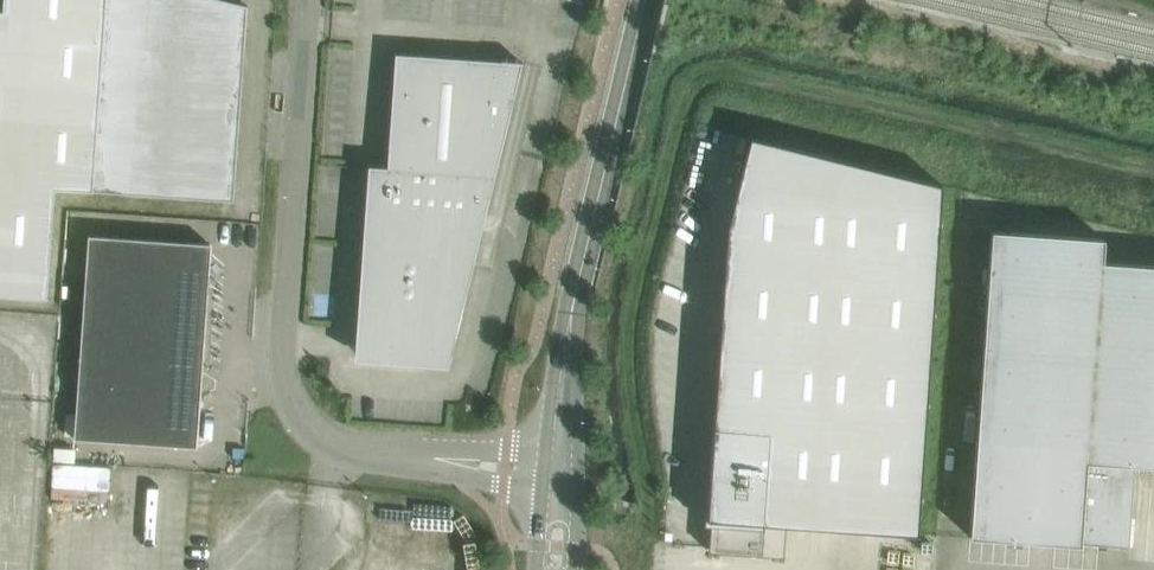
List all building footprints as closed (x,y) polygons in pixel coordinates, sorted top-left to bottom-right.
[(247,6),(222,0),(4,0),(3,11),(0,10),(0,295),(47,298),(55,188),(233,201),(247,6)] [(369,166),(368,169),(367,186),(369,186),(357,353),(449,360),(469,279),(470,279),(522,63),(395,54),(387,167),(369,166)] [(715,400),(706,548),(776,552),(778,526),(921,535),(944,185),(750,137),(728,227),(717,400),(715,400)] [(970,538),(1081,546),(1081,543),(1128,547),(1134,465),(1153,467),(1153,266),(1103,262),(1105,239),(992,231),(970,538)] [(74,439),(197,448),(211,244),(89,236),(74,439)] [(53,450),(51,496),(109,498),(110,465),(64,464),(64,450),(53,450)]
